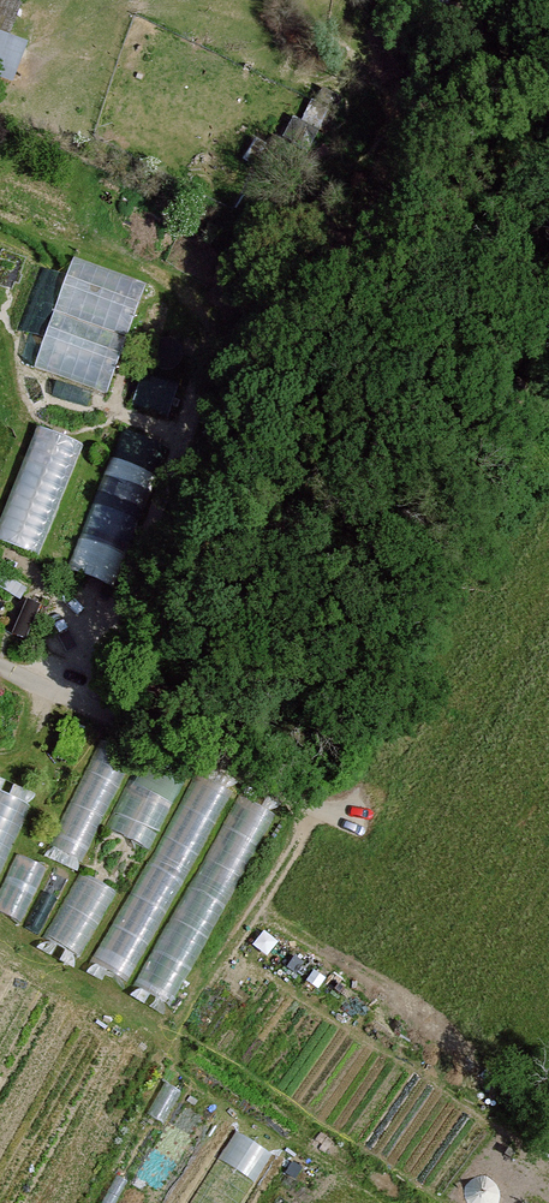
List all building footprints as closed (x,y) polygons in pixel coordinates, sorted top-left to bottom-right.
[(19,78),(33,39),(14,32),(24,0),(0,0),(0,71),(19,78)] [(109,390),(151,281),(80,254),(37,362),(109,390)] [(175,408),(179,383),(144,377),(140,402),(175,408)] [(87,440),(42,423),(0,529),(0,535),(42,551),(87,440)] [(77,567),(119,580),(164,440),(123,427),(77,567)] [(88,857),(133,757),(100,743),(56,843),(88,857)] [(158,843),(178,785),(136,772),(117,830),(158,843)] [(33,800),(0,786),(0,878),(33,800)] [(223,802),(192,786),(101,960),(133,977),(223,802)] [(183,1000),(268,813),(234,798),(149,984),(183,1000)] [(50,864),(23,851),(0,899),(0,906),(25,918),(50,864)] [(86,869),(47,933),(81,954),(120,890),(86,869)]
